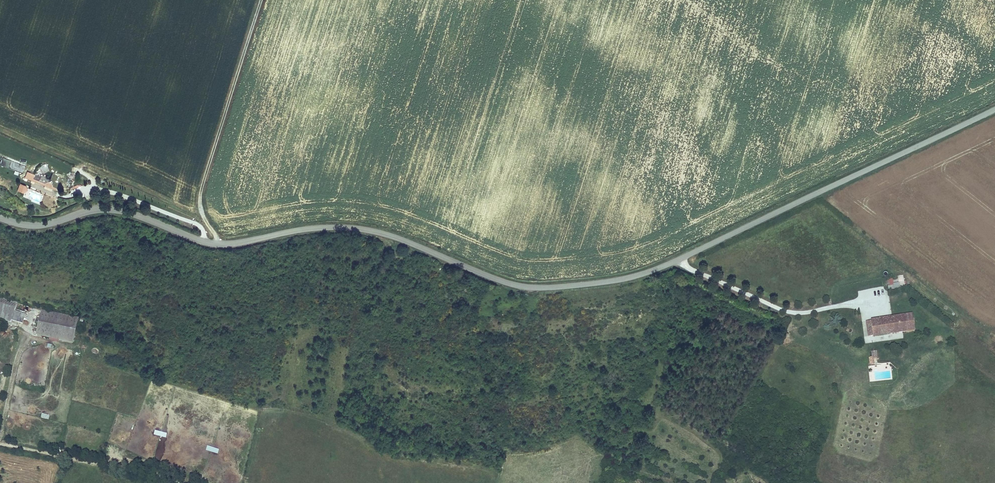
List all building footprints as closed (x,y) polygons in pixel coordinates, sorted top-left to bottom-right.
[(11,161),(2,157),(0,163),(0,165),(9,168),(11,161)] [(23,173),(25,166),(12,161),(9,168),(23,173)] [(33,178),(35,175),(27,171),(24,178),(32,181),(33,178)] [(901,289),(899,283),(893,284),(892,279),(886,280),(889,291),(901,289)] [(26,312),(16,309),(18,302),(1,297),(0,300),(0,318),(10,320),(12,316),(19,319),(18,324),(23,325),(26,312)] [(43,338),(49,311),(41,310),(36,336),(43,338)] [(73,344),(79,318),(49,311),(43,338),(73,344)] [(912,315),(905,316),(907,332),(914,331),(912,315)] [(907,332),(905,316),(892,317),(893,326),(880,328),(879,319),(872,320),(872,321),(866,322),(868,336),(873,336),(874,337),(907,332)] [(893,326),(892,317),(879,319),(880,328),(893,326)] [(875,365),(874,360),(878,360),(877,352),(871,352),(872,358),(869,358),(870,366),(875,365)]
